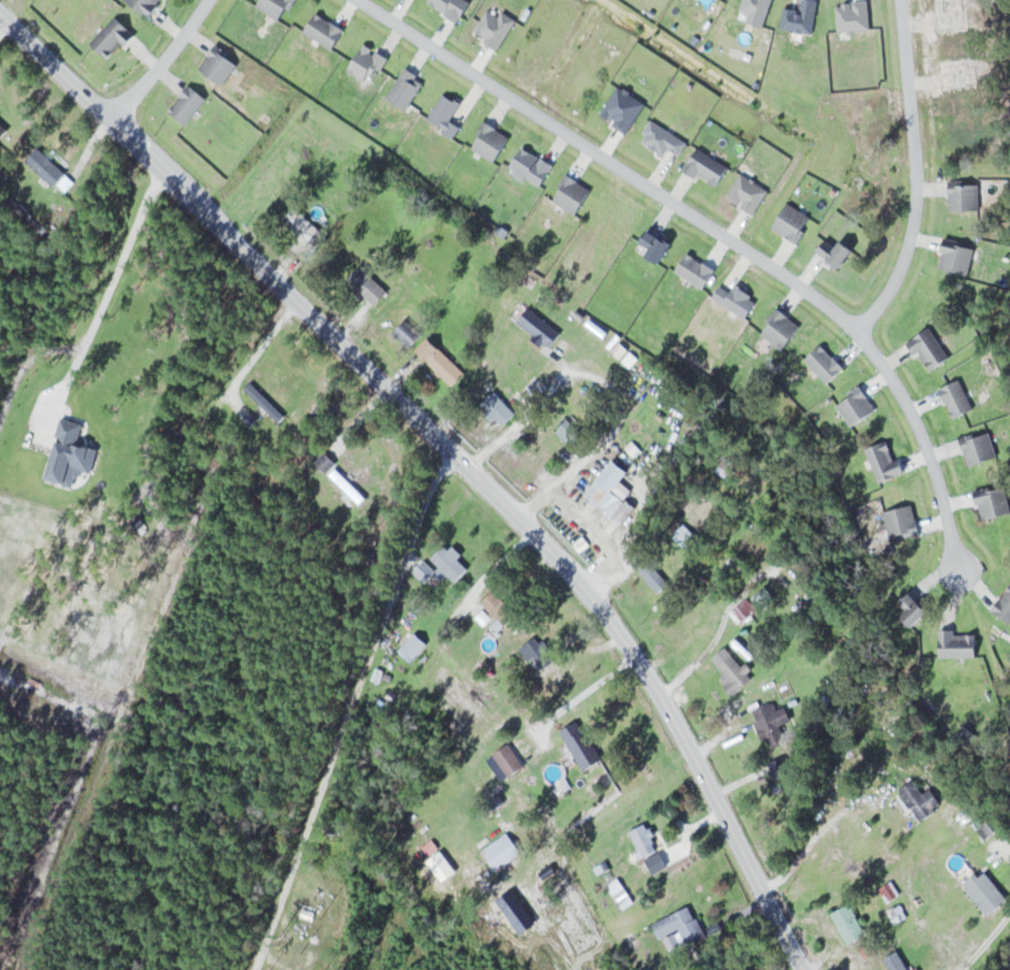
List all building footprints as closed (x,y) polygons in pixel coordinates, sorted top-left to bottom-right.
[(75,182),(39,147),(26,160),(54,188),(58,185),(65,192),(75,182)] [(283,218),(308,242),(320,230),(295,206),(283,218)] [(367,298),(381,285),(362,266),(348,279),(367,298)] [(411,347),(423,334),(403,316),(392,330),(411,347)] [(466,374),(430,337),(417,350),(453,387),(466,374)] [(246,389),(278,421),(284,416),(252,383),(246,389)] [(503,427),(517,414),(495,392),(481,405),(503,427)] [(574,447),(585,436),(569,419),(558,430),(574,447)] [(327,472),(336,464),(326,452),(317,461),(327,472)] [(629,472),(614,459),(585,494),(622,524),(635,509),(614,491),(629,472)] [(366,498),(337,469),(330,475),(359,504),(366,498)] [(699,539),(685,524),(673,535),(687,550),(699,539)] [(432,558),(440,566),(435,572),(443,580),(448,574),(456,582),(469,570),(446,545),(432,558)] [(630,561),(661,592),(671,582),(640,551),(630,561)] [(727,563),(740,572),(746,563),(733,554),(727,563)] [(482,601),(504,627),(518,615),(495,589),(482,601)] [(399,649),(411,661),(428,644),(416,632),(399,649)] [(521,647),(539,672),(558,659),(540,634),(521,647)] [(753,679),(748,673),(749,672),(728,646),(712,659),(739,691),(753,679)] [(781,726),(793,721),(787,706),(778,711),(775,704),(756,713),(772,749),(788,742),(781,726)] [(585,771),(603,761),(580,720),(562,730),(585,771)] [(495,754),(510,777),(525,767),(510,744),(495,754)] [(977,819),(981,837),(998,832),(994,815),(977,819)] [(632,831),(645,857),(661,849),(648,823),(632,831)] [(522,854),(510,834),(484,849),(497,870),(522,854)] [(1009,900),(987,872),(967,889),(989,916),(1009,900)] [(888,903),(901,895),(893,882),(880,890),(888,903)] [(868,935),(850,904),(832,914),(849,945),(868,935)] [(897,924),(907,917),(900,905),(889,912),(897,924)] [(660,939),(682,929),(689,946),(706,938),(692,906),(654,924),(660,939)]
